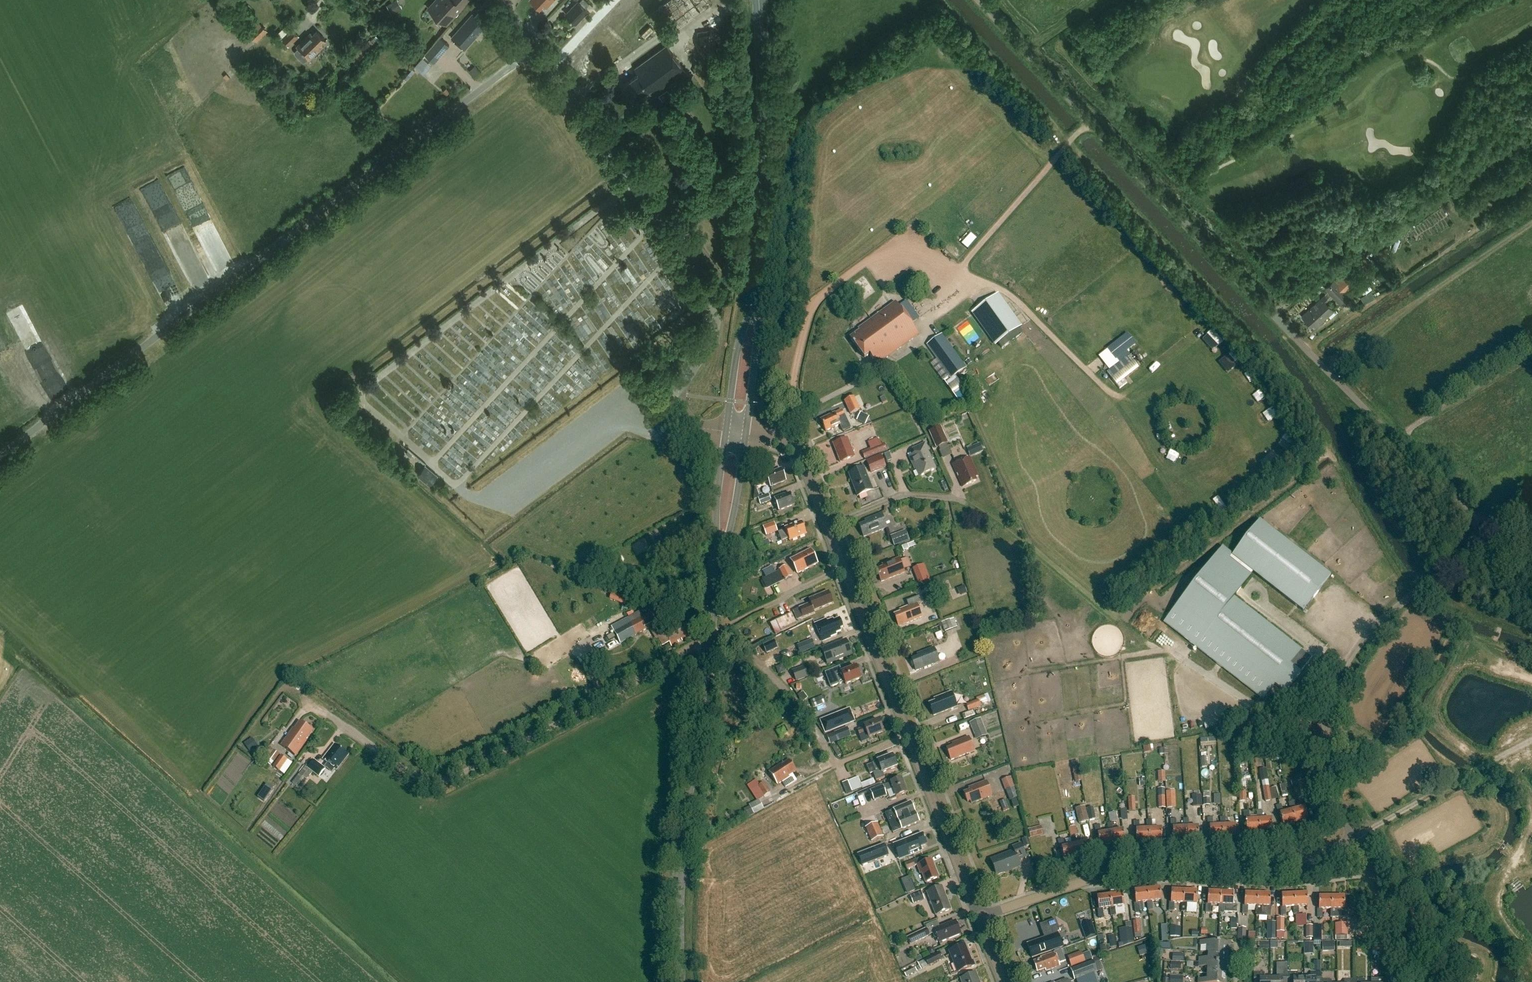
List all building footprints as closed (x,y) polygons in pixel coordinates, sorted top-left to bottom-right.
[(398,0),(397,0),(387,6),(392,14),(402,8),(398,0)] [(468,0),(436,0),(428,8),(446,25),(464,6),(463,5),(468,0)] [(539,9),(543,5),(546,8),(553,0),(530,0),(539,9)] [(588,4),(584,0),(581,0),(578,3),(577,2),(565,15),(574,24),(587,11),(584,8),(588,4)] [(659,5),(673,27),(708,5),(705,0),(667,0),(659,5)] [(459,31),(452,39),(465,51),(472,43),(483,30),(481,28),(483,25),(487,21),(478,14),(475,18),(472,16),(459,31)] [(248,33),(258,41),(268,30),(258,21),(248,33)] [(289,47),(300,37),(292,29),(281,40),(289,47)] [(295,52),(295,55),(303,63),(305,63),(309,59),(310,61),(323,47),(322,46),(326,41),(317,32),(313,36),(311,34),(297,48),(298,49),(295,52)] [(440,37),(425,55),(434,63),(450,46),(440,37)] [(638,74),(624,84),(635,99),(649,90),(653,95),(674,80),(676,84),(688,76),(666,45),(634,69),(638,74)] [(707,91),(710,96),(715,93),(711,88),(707,91)] [(968,248),(977,238),(971,232),(961,243),(968,248)] [(1379,261),(1390,256),(1387,249),(1376,253),(1379,261)] [(1351,297),(1334,279),(1324,288),(1341,306),(1351,297)] [(971,313),(995,346),(1022,327),(998,294),(971,313)] [(1321,299),(1301,317),(1310,327),(1312,325),(1315,328),(1333,312),(1321,299)] [(858,331),(849,338),(863,359),(869,355),(876,365),(918,335),(895,303),(857,330),(858,331)] [(1212,329),(1202,338),(1214,350),(1224,340),(1212,329)] [(940,336),(927,346),(950,378),(963,368),(940,336)] [(1229,367),(1239,362),(1233,352),(1223,358),(1229,367)] [(1129,356),(1107,373),(1120,389),(1127,384),(1124,380),(1139,368),(1129,356)] [(844,402),(850,415),(860,410),(854,397),(844,402)] [(842,411),(821,421),(826,432),(840,426),(842,431),(850,428),(845,417),(842,411)] [(865,425),(869,417),(860,413),(857,421),(865,425)] [(929,432),(936,449),(948,443),(941,427),(929,432)] [(1285,436),(1279,444),(1289,451),(1295,443),(1285,436)] [(847,439),(833,445),(840,463),(854,458),(847,439)] [(983,452),(980,443),(966,449),(970,458),(983,452)] [(865,460),(887,451),(884,444),(862,453),(865,460)] [(925,444),(914,449),(916,455),(909,458),(913,466),(915,465),(920,477),(935,471),(926,451),(928,450),(925,444)] [(1286,456),(1280,445),(1266,454),(1272,465),(1286,456)] [(881,455),(866,461),(872,474),(886,468),(881,455)] [(970,457),(952,465),(962,488),(977,482),(975,479),(978,477),(970,457)] [(425,464),(417,473),(430,484),(437,474),(425,464)] [(864,469),(848,475),(857,497),(872,491),(864,469)] [(755,480),(754,488),(768,482),(770,488),(785,482),(780,470),(755,480)] [(783,496),(774,499),(778,512),(794,506),(790,494),(783,497),(783,496)] [(769,495),(758,499),(761,506),(772,502),(769,495)] [(865,524),(859,527),(863,538),(887,529),(881,515),(864,521),(865,524)] [(1233,598),(1251,576),(1242,569),(1244,566),(1302,612),(1330,576),(1259,521),(1229,559),(1219,551),(1164,622),(1263,699),(1275,684),(1285,693),(1312,658),(1233,598)] [(784,529),(785,531),(778,534),(781,542),(788,539),(789,542),(806,535),(801,522),(784,529)] [(774,523),(763,527),(767,537),(778,532),(774,523)] [(906,531),(890,537),(894,547),(909,541),(906,531)] [(815,556),(815,555),(813,550),(812,550),(810,551),(810,550),(790,560),(797,574),(817,564),(814,557),(815,556)] [(883,568),(876,570),(881,582),(904,573),(899,559),(881,565),(883,568)] [(918,584),(932,579),(926,562),(913,567),(918,584)] [(779,570),(785,581),(793,577),(788,567),(786,568),(786,567),(779,570)] [(766,579),(771,589),(782,583),(776,573),(766,579)] [(813,611),(833,603),(828,592),(808,600),(810,604),(793,611),(796,620),(814,613),(813,611)] [(900,613),(894,615),(898,627),(922,618),(916,605),(921,602),(918,597),(906,602),(907,607),(899,610),(900,613)] [(1165,603),(1160,614),(1165,616),(1170,606),(1165,603)] [(663,646),(669,643),(671,646),(679,642),(678,641),(681,639),(682,641),(690,637),(688,633),(691,631),(686,623),(683,625),(681,621),(663,631),(665,635),(662,636),(656,624),(657,623),(651,613),(630,624),(636,634),(650,627),(654,635),(657,634),(659,638),(658,638),(663,646)] [(792,614),(770,624),(776,635),(797,625),(792,614)] [(840,631),(839,629),(842,627),(839,619),(833,622),(832,620),(826,622),(825,620),(814,624),(821,642),(830,638),(830,637),(836,635),(835,633),(840,631)] [(942,625),(945,633),(953,630),(950,621),(942,625)] [(797,644),(801,653),(816,647),(811,638),(797,644)] [(851,655),(845,641),(821,650),(826,664),(851,655)] [(916,655),(917,657),(911,660),(916,671),(939,662),(934,648),(916,655)] [(544,670),(539,661),(533,665),(538,673),(544,670)] [(796,682),(809,678),(805,667),(792,672),(796,682)] [(845,685),(860,679),(860,678),(861,677),(859,672),(858,672),(856,667),(842,673),(840,668),(825,673),(831,688),(844,682),(845,685)] [(951,693),(934,700),(935,702),(929,705),(932,713),(934,716),(936,715),(957,707),(951,693)] [(824,696),(811,701),(814,708),(827,703),(824,696)] [(969,712),(981,707),(978,700),(966,705),(969,712)] [(850,710),(820,722),(825,733),(854,722),(850,710)] [(987,736),(981,719),(969,723),(976,740),(987,736)] [(859,736),(863,734),(866,733),(868,738),(882,732),(878,720),(863,726),(864,727),(857,730),(859,736)] [(293,730),(282,746),(295,755),(312,730),(301,722),(295,731),(293,730)] [(838,742),(851,737),(848,727),(834,733),(838,742)] [(969,737),(949,745),(949,748),(947,749),(950,758),(951,760),(954,759),(974,752),(969,737)] [(252,754),(260,750),(254,738),(245,742),(252,754)] [(346,759),(343,756),(346,752),(335,744),(323,759),(337,770),(346,759)] [(271,767),(280,755),(269,747),(264,755),(269,758),(265,763),(271,767)] [(896,767),(892,755),(877,761),(878,761),(872,764),(867,766),(870,774),(872,773),(875,781),(884,777),(882,773),(896,767)] [(281,756),(273,767),(280,772),(288,761),(281,756)] [(319,777),(326,768),(315,760),(308,768),(306,766),(293,783),(297,787),(304,778),(307,780),(314,772),(319,777)] [(783,763),(768,772),(776,785),(789,777),(788,776),(795,771),(788,760),(783,764),(783,763)] [(1073,771),(1075,784),(1082,783),(1080,770),(1073,771)] [(1167,781),(1166,770),(1158,770),(1158,782),(1167,781)] [(274,774),(265,787),(271,792),(280,779),(274,774)] [(842,784),(845,791),(846,794),(847,794),(852,792),(854,791),(863,788),(858,778),(842,784)] [(1002,781),(1006,791),(1015,788),(1011,778),(1002,781)] [(1239,790),(1240,802),(1246,802),(1245,789),(1246,789),(1245,778),(1238,778),(1238,790),(1239,790)] [(904,787),(901,779),(890,783),(883,786),(882,786),(869,791),(873,800),(886,795),(885,792),(893,789),(896,797),(906,793),(906,792),(907,791),(905,786),(904,787)] [(1298,782),(1300,791),(1307,790),(1305,780),(1298,782)] [(1263,788),(1265,802),(1272,801),(1268,781),(1262,782),(1263,788)] [(964,793),(966,798),(968,802),(971,801),(972,803),(992,796),(987,782),(966,790),(967,792),(964,793)] [(771,793),(764,783),(758,787),(765,797),(771,793)] [(1018,798),(1015,788),(1006,791),(1009,801),(1018,798)] [(1209,793),(1192,794),(1193,805),(1210,804),(1209,793)] [(748,817),(764,809),(760,800),(744,807),(748,817)] [(1293,811),(1296,823),(1308,819),(1305,807),(1296,810),(1294,801),(1289,803),(1291,811),(1293,811)] [(910,803),(884,813),(889,823),(914,812),(910,803)] [(1281,805),(1277,806),(1279,815),(1280,814),(1283,826),(1296,823),(1293,811),(1291,811),(1283,813),(1281,805)] [(1076,809),(1079,824),(1089,822),(1085,807),(1076,809)] [(1087,809),(1089,821),(1096,820),(1094,808),(1087,809)] [(1257,811),(1257,819),(1258,819),(1259,832),(1273,832),(1272,818),(1262,819),(1261,811),(1257,811)] [(914,812),(889,823),(893,833),(918,822),(914,812)] [(1249,812),(1244,812),(1245,820),(1246,820),(1246,833),(1259,832),(1258,819),(1257,819),(1249,820),(1249,812)] [(1220,817),(1221,826),(1222,826),(1223,838),(1236,838),(1235,825),(1226,826),(1225,817),(1220,817)] [(1212,818),(1207,818),(1208,826),(1209,826),(1210,839),(1223,838),(1222,826),(1221,826),(1213,826),(1212,818)] [(1176,819),(1171,820),(1171,828),(1173,828),(1173,840),(1186,840),(1186,827),(1184,827),(1176,828),(1176,819)] [(1184,819),(1184,827),(1186,827),(1186,840),(1199,839),(1199,827),(1189,827),(1188,819),(1184,819)] [(1149,829),(1147,829),(1139,829),(1139,821),(1134,821),(1135,830),(1136,829),(1136,842),(1149,842),(1149,829)] [(1147,821),(1147,829),(1149,829),(1149,842),(1162,841),(1162,828),(1152,828),(1152,821),(1147,821)] [(866,828),(872,842),(884,837),(878,823),(866,828)] [(1110,831),(1113,843),(1125,841),(1123,829),(1114,831),(1113,823),(1107,824),(1109,831),(1110,831)] [(1110,831),(1109,831),(1101,833),(1100,825),(1095,826),(1096,834),(1097,834),(1100,846),(1113,843),(1110,831)] [(1041,826),(1028,830),(1030,838),(1044,835),(1041,826)] [(926,845),(922,833),(907,839),(908,844),(902,846),(905,854),(911,851),(912,853),(921,850),(920,847),(926,845)] [(1074,844),(1077,856),(1089,853),(1086,841),(1077,844),(1075,836),(1071,837),(1073,845),(1074,844)] [(1074,844),(1073,845),(1065,847),(1063,839),(1058,840),(1060,848),(1061,848),(1064,859),(1077,856),(1074,844)] [(888,855),(884,844),(858,855),(862,866),(888,855)] [(1014,851),(991,860),(997,876),(1020,866),(1018,860),(1026,857),(1021,844),(1013,847),(1014,851)] [(931,860),(917,865),(920,874),(922,874),(926,883),(939,878),(931,860)] [(908,870),(915,867),(913,862),(905,865),(908,870)] [(942,886),(926,892),(935,916),(951,910),(942,886)] [(1147,890),(1149,902),(1147,902),(1148,910),(1153,910),(1152,902),(1162,900),(1160,888),(1147,890)] [(1136,903),(1135,903),(1136,912),(1140,911),(1139,903),(1147,902),(1149,902),(1147,890),(1135,891),(1136,903)] [(1169,903),(1169,911),(1174,911),(1174,903),(1182,903),(1184,903),(1184,891),(1171,890),(1171,902),(1169,903)] [(1182,903),(1182,912),(1187,912),(1187,903),(1197,904),(1197,891),(1184,891),(1184,903),(1182,903)] [(913,905),(925,900),(922,892),(910,896),(913,905)] [(1206,904),(1206,912),(1210,912),(1211,904),(1219,905),(1220,905),(1221,892),(1208,892),(1208,904),(1206,904)] [(1219,905),(1219,913),(1223,913),(1224,905),(1233,905),(1234,893),(1221,892),(1220,905),(1219,905)] [(1116,915),(1115,907),(1125,906),(1123,893),(1110,895),(1112,907),(1110,907),(1112,916),(1116,915)] [(1243,906),(1243,914),(1248,914),(1248,906),(1256,906),(1257,906),(1258,894),(1245,893),(1245,906),(1243,906)] [(1271,894),(1258,894),(1257,906),(1256,906),(1255,915),(1256,915),(1256,916),(1270,917),(1271,894)] [(1295,895),(1295,907),(1294,907),(1294,915),(1299,915),(1298,907),(1308,906),(1308,894),(1295,895)] [(1103,909),(1110,907),(1112,907),(1110,895),(1097,897),(1099,909),(1098,909),(1099,918),(1104,917),(1103,909)] [(1282,907),(1281,908),(1281,916),(1286,915),(1285,907),(1294,907),(1295,907),(1295,895),(1282,895),(1282,907)] [(1319,909),(1318,909),(1318,918),(1322,918),(1322,909),(1330,909),(1332,909),(1332,897),(1319,897),(1319,909)] [(1344,897),(1332,897),(1332,909),(1332,919),(1347,919),(1347,909),(1344,909),(1344,897)] [(1047,936),(1027,944),(1032,958),(1062,947),(1056,932),(1059,931),(1055,919),(1039,924),(1042,933),(1045,932),(1047,936)] [(955,921),(934,930),(939,943),(961,935),(955,921)] [(1141,934),(1140,921),(1133,922),(1134,935),(1141,934)] [(1091,922),(1081,926),(1086,940),(1097,936),(1091,922)] [(1335,924),(1335,937),(1348,936),(1348,924),(1335,924)] [(1276,925),(1268,925),(1268,942),(1276,942),(1276,925)] [(1181,928),(1170,927),(1170,937),(1181,937),(1181,928)] [(1245,942),(1246,929),(1239,928),(1238,942),(1245,942)] [(908,938),(911,945),(929,936),(925,929),(908,938)] [(1133,942),(1132,933),(1120,934),(1121,944),(1133,942)] [(1209,946),(1209,953),(1228,954),(1228,943),(1200,942),(1200,946),(1209,946)] [(1334,942),(1322,942),(1322,952),(1334,951),(1334,942)] [(964,945),(949,951),(957,972),(971,967),(971,968),(974,966),(972,961),(971,962),(964,945)] [(1306,957),(1314,957),(1313,945),(1305,945),(1306,957)] [(922,970),(943,959),(940,952),(925,960),(925,961),(919,964),(922,970)] [(1081,952),(1068,957),(1071,967),(1085,962),(1081,952)] [(1041,960),(1034,962),(1037,972),(1045,969),(1045,971),(1060,966),(1055,953),(1041,958),(1041,960)] [(1199,959),(1199,963),(1227,964),(1228,954),(1209,953),(1209,959),(1199,959)] [(1093,961),(1070,970),(1075,981),(1097,973),(1093,961)] [(1199,963),(1199,967),(1208,968),(1208,974),(1227,975),(1227,964),(1199,963)] [(1287,972),(1287,964),(1276,964),(1276,972),(1277,979),(1270,979),(1270,981),(1287,981),(1287,972)] [(1304,979),(1298,979),(1298,972),(1287,972),(1287,981),(1304,981),(1304,979)] [(1304,979),(1304,981),(1321,981),(1321,980),(1321,972),(1310,972),(1310,979),(1304,979)] [(960,979),(961,981),(979,981),(976,973),(960,979)] [(1253,973),(1253,981),(1270,981),(1270,979),(1264,979),(1264,973),(1253,973)]
